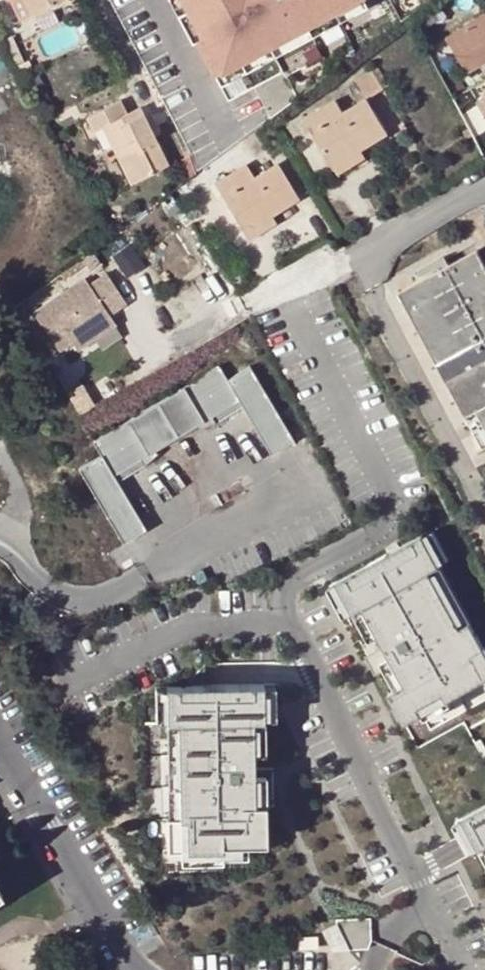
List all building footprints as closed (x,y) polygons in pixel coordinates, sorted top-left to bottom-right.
[(70,0),(10,0),(21,24),(70,1),(70,0)] [(224,99),(249,86),(265,117),(293,98),(269,50),(266,43),(353,0),(175,0),(224,99)] [(266,43),(269,50),(362,3),(360,0),(353,0),(266,43)] [(467,77),(479,69),(484,78),(484,14),(440,45),(445,52),(449,49),(467,77)] [(8,42),(17,60),(26,56),(17,38),(8,42)] [(356,83),(366,101),(368,102),(384,92),(373,72),(356,83)] [(302,123),(331,169),(360,151),(387,135),(368,102),(366,101),(343,116),(335,103),(302,123)] [(125,116),(119,103),(86,119),(93,133),(100,130),(107,127),(121,156),(114,159),(127,186),(166,167),(138,111),(125,116)] [(121,156),(107,127),(100,130),(114,159),(121,156)] [(366,161),(360,151),(331,169),(337,178),(366,161)] [(186,180),(193,177),(184,159),(178,162),(186,180)] [(254,180),(246,167),(215,186),(243,234),(272,217),(298,201),(277,166),(254,180)] [(183,212),(177,202),(166,210),(171,219),(183,212)] [(277,226),(272,217),(243,234),(249,243),(277,226)] [(135,242),(118,253),(131,276),(149,265),(135,242)] [(470,251),(394,293),(480,449),(484,446),(484,278),(470,251)] [(90,258),(80,266),(84,270),(91,282),(101,274),(90,258)] [(80,266),(61,281),(64,286),(84,270),(80,266)] [(100,339),(94,330),(108,320),(124,309),(106,281),(89,292),(77,301),(71,294),(34,319),(58,355),(72,346),(77,355),(100,339)] [(85,285),(71,294),(77,301),(89,292),(85,285)] [(114,329),(108,320),(94,330),(100,339),(114,329)] [(177,391),(198,426),(200,429),(216,423),(212,417),(238,401),(271,456),(294,442),(250,367),(227,380),(219,366),(177,391)] [(198,426),(177,391),(134,416),(155,451),(198,426)] [(156,454),(155,451),(134,416),(92,442),(100,456),(78,469),(123,544),(146,530),(114,476),(140,460),(144,466),(156,454)] [(401,726),(419,716),(420,715),(416,709),(441,696),(444,702),(455,696),(482,682),(483,681),(470,656),(481,650),(481,649),(467,623),(457,629),(427,573),(437,568),(419,538),(333,583),(351,615),(360,609),(376,638),(366,643),(371,653),(381,647),(402,686),(392,691),(385,695),(401,726)] [(437,568),(427,573),(457,629),(467,623),(437,568)] [(360,609),(351,615),(366,643),(376,638),(360,609)] [(371,653),(362,657),(372,676),(381,671),(392,691),(402,686),(381,647),(371,653)] [(470,656),(483,681),(482,682),(484,684),(484,683),(484,651),(483,648),(481,649),(481,650),(470,656)] [(198,692),(164,692),(164,729),(176,729),(178,824),(165,824),(166,857),(220,856),(220,851),(264,850),(263,810),(253,810),(253,790),(263,790),(270,790),(269,772),(251,773),(250,727),(261,726),(260,690),(198,692)] [(441,696),(416,709),(420,715),(419,716),(421,721),(458,701),(455,696),(444,702),(441,696)] [(263,790),(253,790),(253,810),(263,810),(263,790)] [(460,819),(473,842),(478,851),(484,847),(484,806),(460,819)] [(370,921),(336,922),(336,930),(348,954),(369,952),(372,944),(370,921)] [(336,930),(336,922),(327,927),(320,931),(331,952),(339,953),(348,954),(336,930)]
